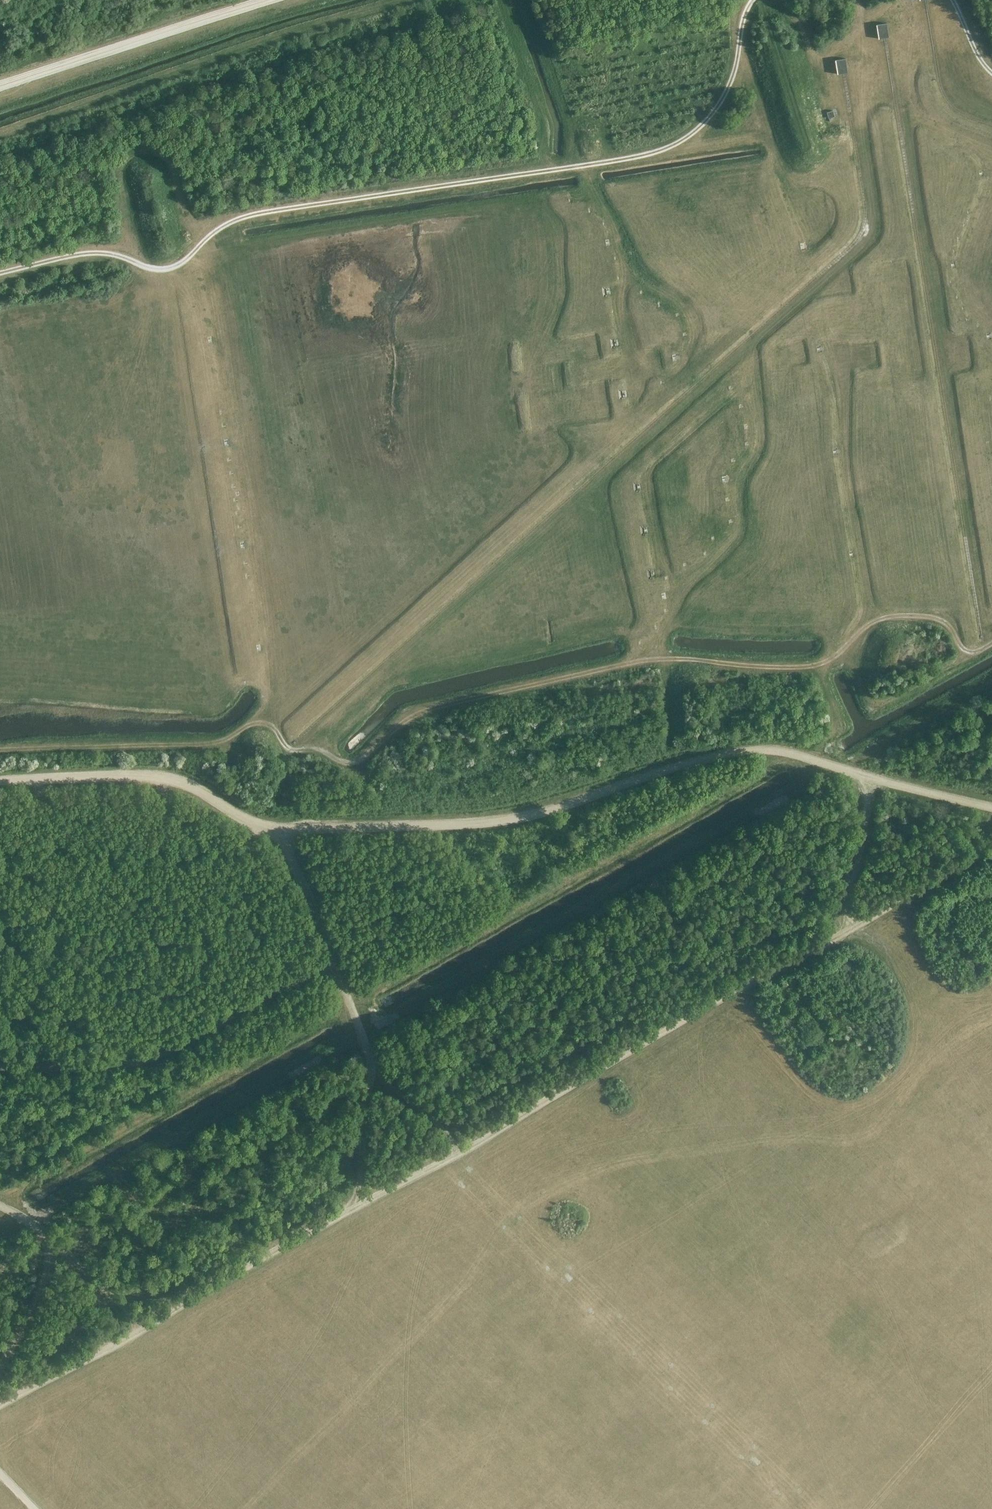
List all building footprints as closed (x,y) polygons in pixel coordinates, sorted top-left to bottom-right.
[(879,38),(889,37),(887,23),(877,24),(879,38)] [(838,74),(848,72),(845,58),(835,60),(838,74)]
